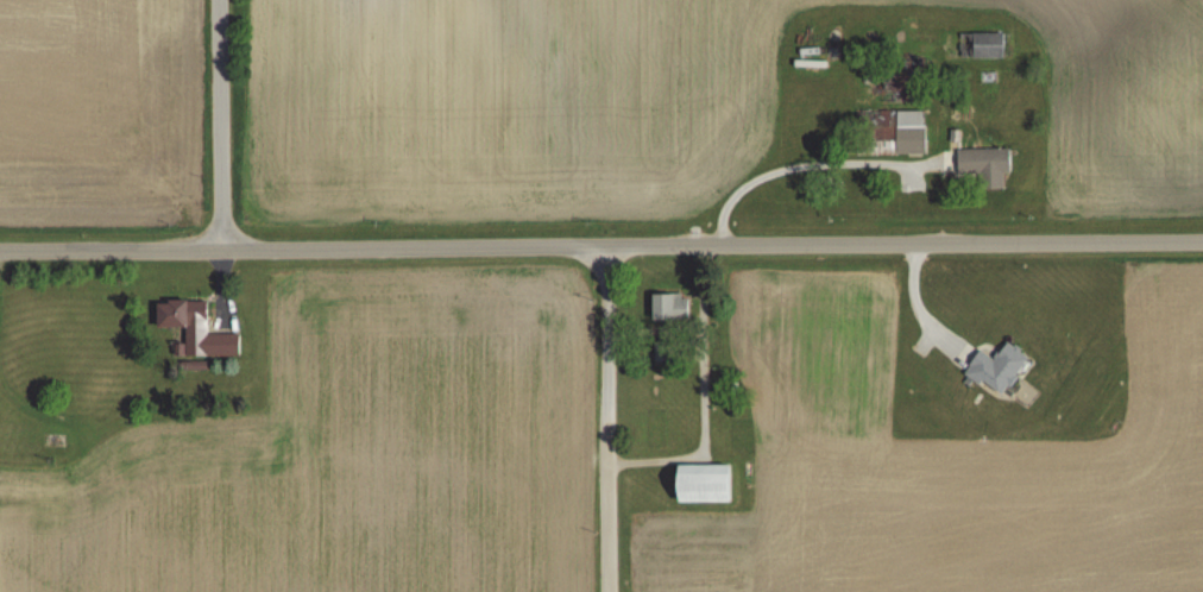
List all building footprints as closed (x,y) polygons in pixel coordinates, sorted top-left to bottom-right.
[(948,34),(948,58),(1003,58),(1003,34),(948,34)] [(902,77),(885,77),(885,101),(902,101),(902,77)] [(924,155),(923,111),(858,111),(858,141),(894,140),(894,155),(924,155)] [(1005,150),(955,150),(955,174),(978,174),(978,189),(1005,189),(1005,150)] [(650,321),(688,321),(688,294),(650,294),(650,321)] [(183,357),(236,357),(236,335),(204,335),(204,301),(153,301),(153,329),(183,329),(183,357)] [(729,466),(673,466),(673,504),(729,504),(729,466)]
